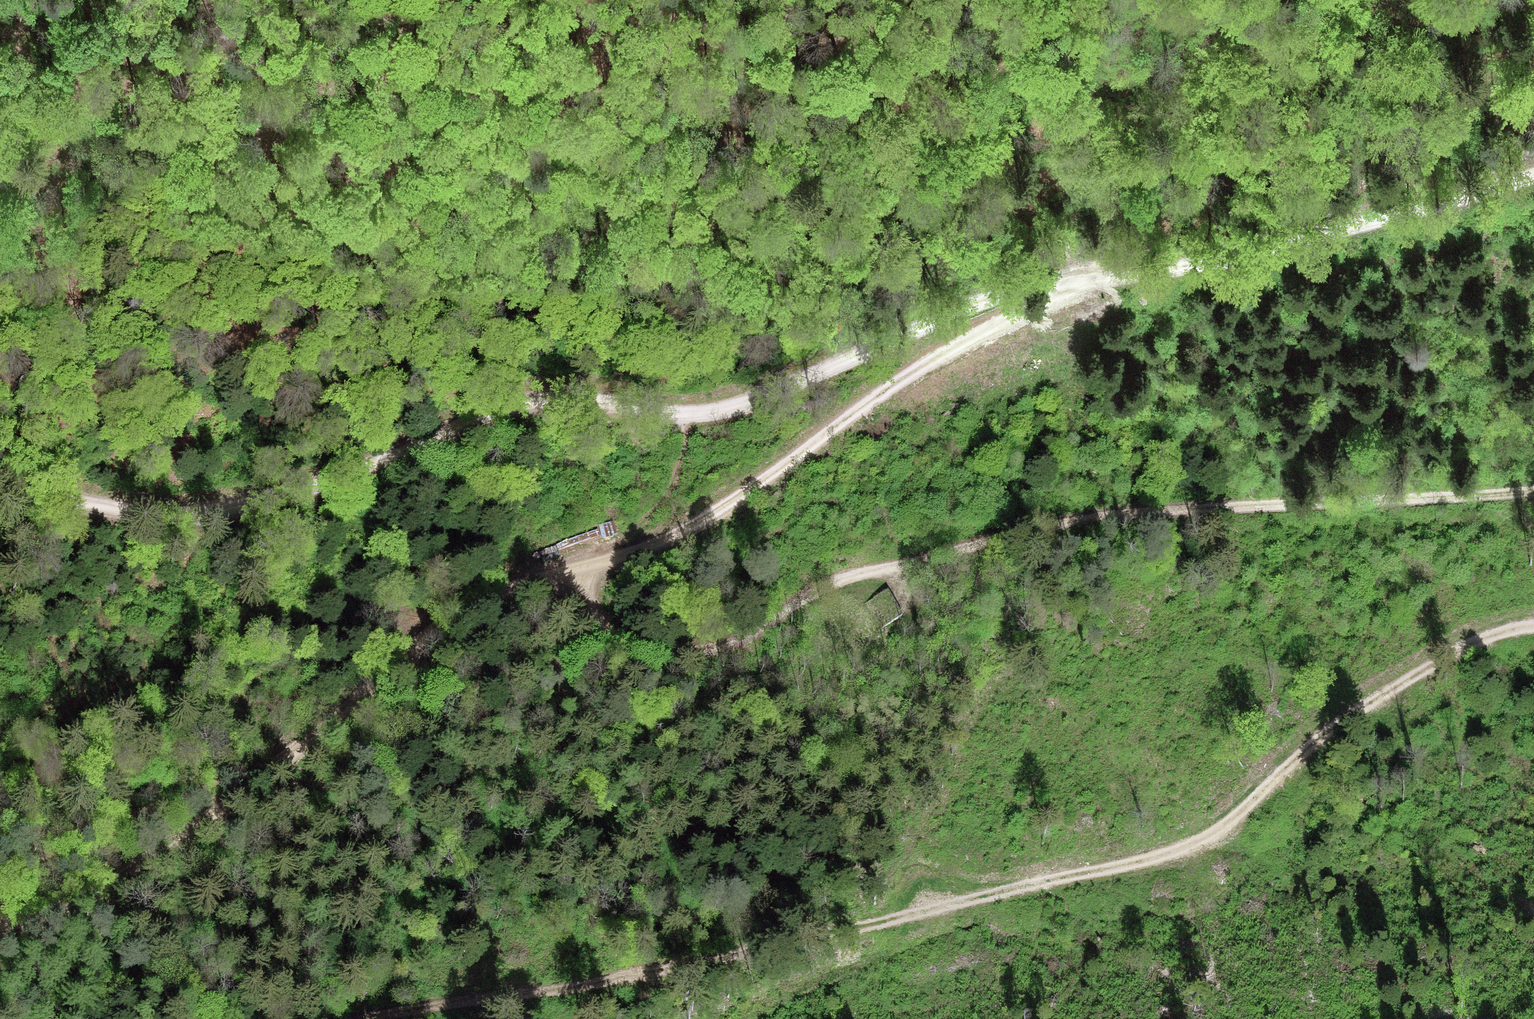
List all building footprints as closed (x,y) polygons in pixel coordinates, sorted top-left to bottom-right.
[(876,622),(878,629),(879,632),(898,621),(883,595),(863,606),(869,611),(873,616),(876,622)]
